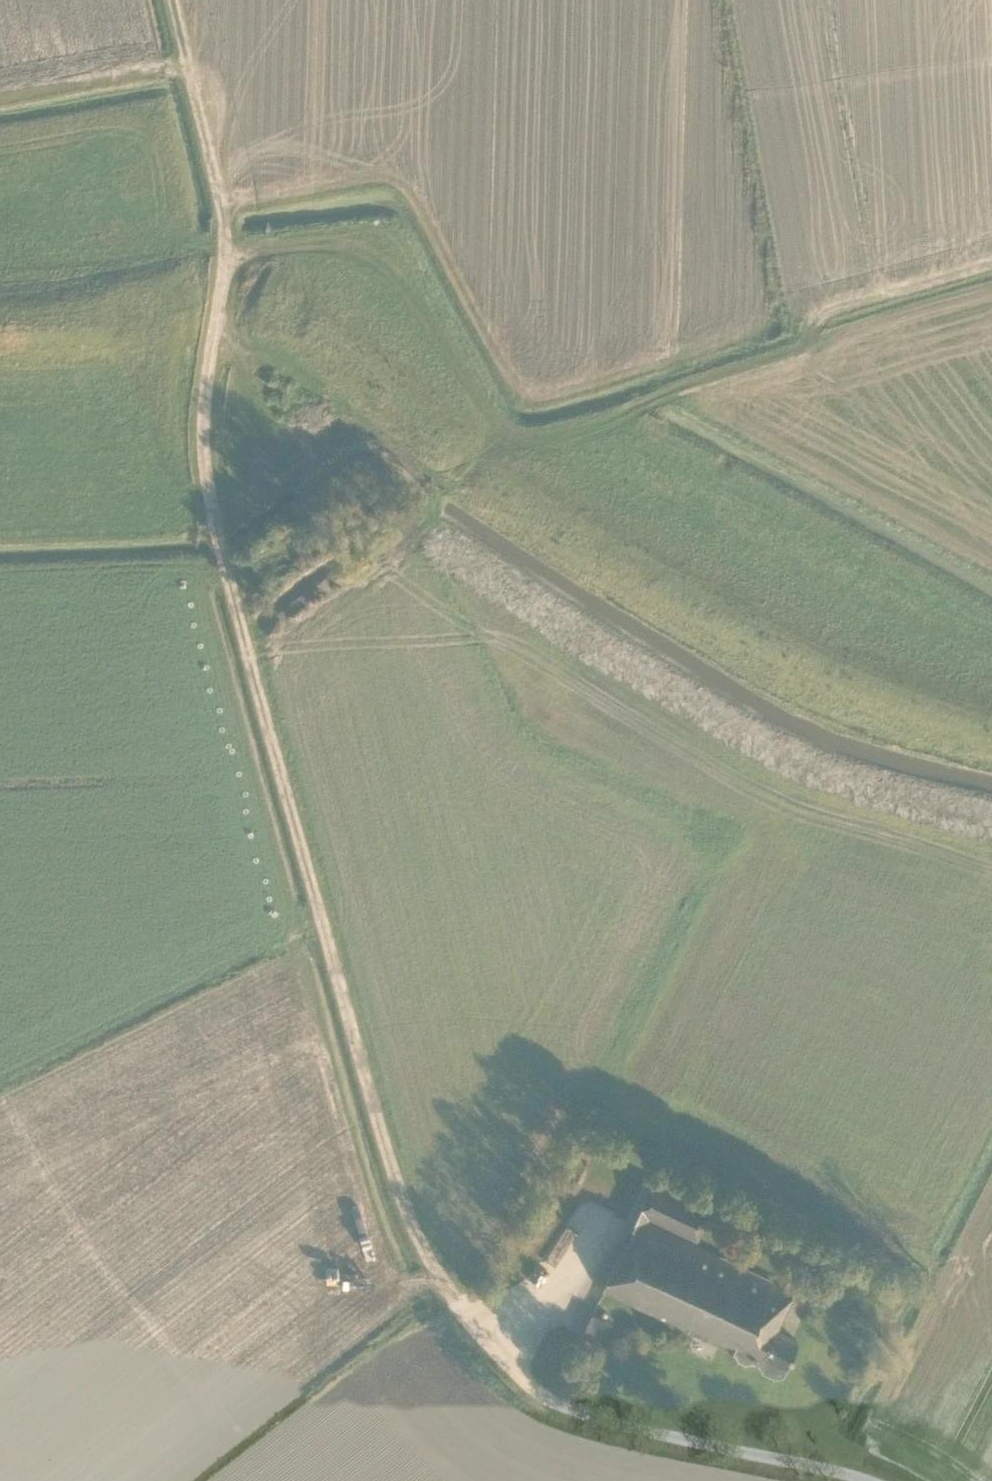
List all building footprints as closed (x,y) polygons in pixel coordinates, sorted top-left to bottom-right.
[(786,1363),(797,1338),(775,1327),(793,1288),(693,1242),(710,1206),(652,1179),(602,1288),(733,1348),(737,1355),(745,1358),(752,1357),(752,1356),(758,1359),(763,1367),(774,1372),(782,1370),(786,1363)] [(582,1333),(602,1343),(612,1322),(591,1312),(582,1333)]
